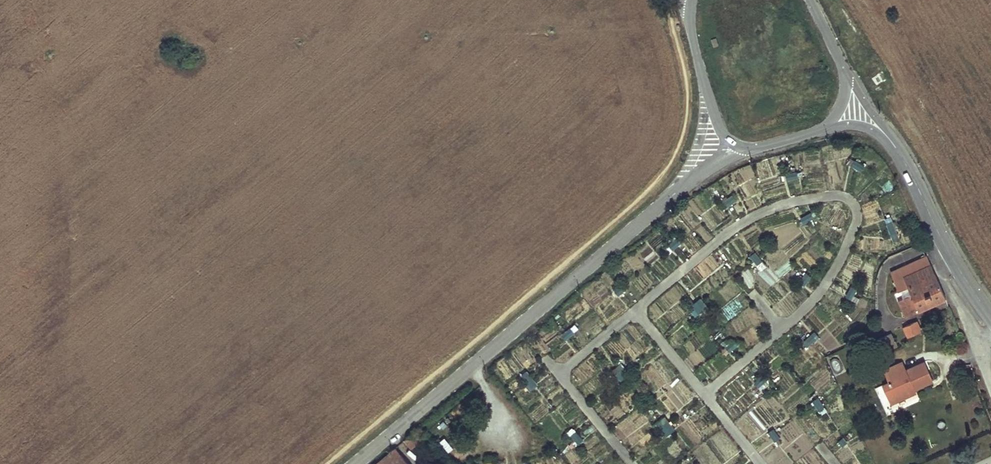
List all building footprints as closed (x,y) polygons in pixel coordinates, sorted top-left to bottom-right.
[(185,62),(189,66),(196,60),(192,56),(185,62)] [(861,170),(863,164),(850,159),(847,166),(861,170)] [(891,216),(883,219),(889,235),(896,232),(891,216)] [(754,249),(750,253),(757,262),(762,258),(754,249)] [(898,299),(905,316),(946,299),(927,255),(890,271),(895,280),(904,276),(908,285),(912,293),(898,299)] [(904,276),(895,280),(898,289),(908,285),(904,276)] [(611,287),(618,295),(628,287),(621,279),(611,287)] [(688,305),(694,316),(707,309),(701,298),(688,305)] [(904,327),(908,335),(919,330),(915,321),(904,327)] [(814,332),(806,338),(809,344),(818,338),(814,332)] [(733,337),(724,345),(728,350),(737,342),(733,337)] [(836,357),(828,362),(836,374),(844,370),(836,357)] [(882,385),(890,402),(908,394),(906,389),(913,386),(914,388),(932,380),(924,361),(905,370),(902,362),(883,370),(888,382),(882,385)] [(620,363),(614,368),(622,379),(629,374),(620,363)] [(527,370),(520,374),(529,388),(536,384),(527,370)] [(906,389),(908,394),(915,391),(914,388),(913,386),(906,389)] [(820,415),(827,411),(817,397),(810,402),(820,415)] [(666,436),(674,429),(663,416),(655,424),(666,436)] [(420,438),(424,435),(418,429),(405,440),(412,448),(422,440),(420,438)] [(395,448),(377,463),(409,463),(395,448)]
